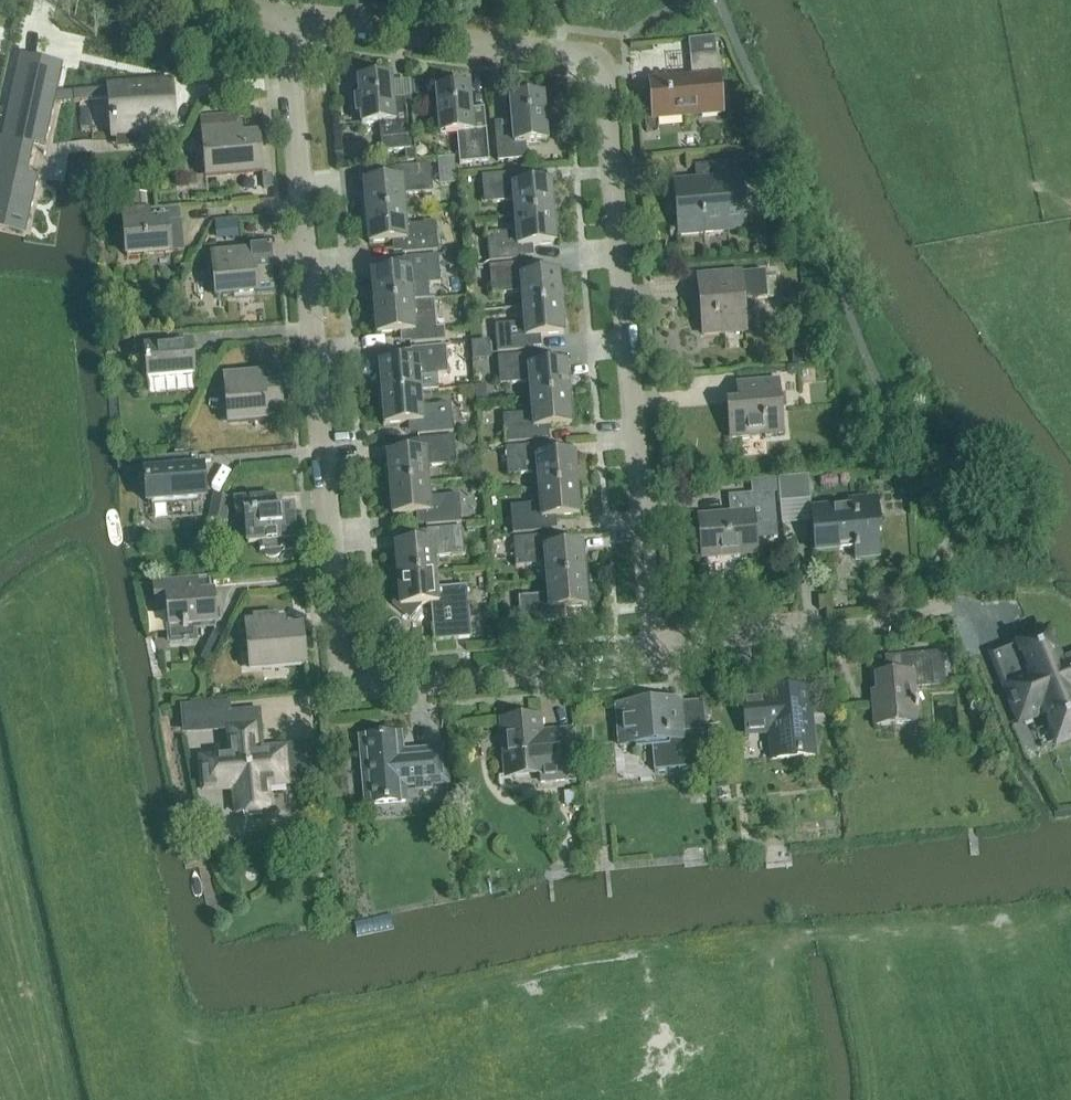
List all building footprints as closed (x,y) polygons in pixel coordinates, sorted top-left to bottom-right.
[(29,209),(39,167),(19,163),(26,131),(46,136),(56,94),(89,101),(112,99),(111,89),(89,91),(58,84),(61,71),(43,67),(46,55),(21,49),(2,129),(0,129),(0,202),(29,209)] [(654,119),(647,120),(648,131),(656,130),(655,119),(722,113),(716,53),(690,56),(692,77),(650,81),(654,119)] [(382,152),(405,150),(406,163),(416,162),(415,148),(411,149),(407,106),(394,107),(391,77),(358,80),(362,125),(380,124),(382,152)] [(115,133),(172,129),(169,84),(111,89),(112,99),(115,133)] [(460,165),(489,162),(485,115),(472,116),(469,87),(436,90),(440,135),(457,134),(460,165)] [(526,143),(547,142),(543,96),(510,99),(513,129),(495,130),(498,162),(527,159),(526,143)] [(201,118),(202,130),(206,174),(262,169),(260,139),(243,140),(241,127),(240,114),(201,118)] [(764,153),(748,154),(750,169),(765,168),(764,153)] [(679,235),(745,229),(739,162),(695,166),(696,181),(675,183),(679,235)] [(364,184),(366,215),(405,211),(403,195),(433,193),(430,165),(395,168),(396,181),(364,184)] [(514,202),(515,217),(553,214),(551,184),(519,187),(517,173),(482,176),(484,204),(514,202)] [(273,185),(273,176),(263,177),(264,186),(273,185)] [(146,195),(133,196),(134,212),(147,211),(146,195)] [(126,257),(184,252),(181,221),(150,224),(149,211),(147,211),(134,212),(123,213),(125,226),(124,226),(126,257)] [(405,211),(366,215),(369,244),(401,241),(402,254),(438,251),(436,224),(406,226),(405,211)] [(553,214),(515,217),(516,232),(487,235),(489,263),(525,260),(524,246),(556,244),(553,214)] [(238,236),(237,221),(216,223),(217,238),(238,236)] [(253,250),(213,254),(216,298),(273,293),(271,262),(269,249),(253,250)] [(463,252),(452,253),(453,263),(464,262),(463,252)] [(372,275),(374,305),(413,302),(411,286),(441,283),(438,256),(403,259),(404,272),(372,275)] [(522,292),(523,308),(561,304),(559,274),(526,277),(525,264),(490,267),(492,295),(522,292)] [(740,273),(698,277),(703,335),(745,331),(743,301),(767,298),(765,278),(765,272),(740,274),(740,273)] [(776,277),(765,278),(767,298),(778,298),(776,277)] [(413,302),(374,305),(377,334),(409,332),(410,345),(446,342),(443,314),(414,317),(413,302)] [(532,337),(564,334),(561,304),(523,308),(524,323),(495,326),(497,353),(533,350),(532,337)] [(147,379),(194,375),(192,344),(169,346),(168,333),(133,336),(135,350),(144,349),(147,379)] [(470,333),(457,334),(457,343),(471,342),(470,333)] [(457,343),(454,344),(455,357),(472,356),(471,342),(457,343)] [(439,391),(438,375),(448,374),(446,346),(410,349),(412,362),(379,365),(382,397),(420,393),(439,391)] [(792,349),(793,365),(804,364),(803,348),(792,349)] [(529,383),(531,399),(569,395),(566,365),(534,368),(533,354),(497,358),(500,385),(529,383)] [(796,374),(795,366),(787,367),(788,375),(796,374)] [(227,421),(284,416),(281,386),(265,387),(264,374),(224,377),(227,421)] [(730,438),(783,433),(778,381),(737,384),(738,402),(727,403),(730,438)] [(485,403),(484,387),(475,387),(476,403),(485,403)] [(382,397),(385,425),(417,422),(418,436),(453,432),(451,405),(422,407),(420,393),(382,397)] [(569,395),(531,399),(532,414),(503,416),(505,444),(541,441),(539,428),(572,425),(569,395)] [(387,456),(390,487),(428,483),(427,467),(456,465),(454,437),(418,440),(419,453),(387,456)] [(537,473),(539,490),(577,486),(574,455),(542,458),(541,445),(505,448),(508,476),(537,473)] [(199,468),(198,454),(144,458),(147,502),(205,498),(203,468),(199,468)] [(811,500),(808,476),(777,479),(780,503),(811,500)] [(777,538),(773,493),(778,493),(777,478),(751,480),(752,494),(728,496),(729,515),(703,517),(707,561),(752,557),(750,540),(777,538)] [(390,487),(392,516),(424,513),(426,526),(461,523),(459,495),(429,498),(428,483),(390,487)] [(577,486),(539,490),(540,504),(510,507),(513,534),(548,531),(547,518),(579,515),(577,486)] [(213,495),(208,519),(227,523),(232,499),(213,495)] [(248,544),(259,543),(260,552),(263,552),(264,554),(266,556),(268,557),(270,558),(272,558),(273,558),(274,558),(276,557),(277,557),(279,556),(280,554),(281,552),(282,550),(296,549),(293,510),(275,512),(274,497),(235,500),(236,516),(245,515),(248,544)] [(856,560),(879,558),(877,534),(880,534),(877,498),(849,501),(849,506),(834,507),(811,509),(815,553),(838,551),(838,549),(854,548),(855,547),(856,560)] [(395,547),(397,577),(436,574),(434,558),(464,555),(462,528),(426,531),(427,544),(395,547)] [(545,564),(546,579),(585,576),(582,546),(550,549),(549,536),(513,539),(516,566),(545,564)] [(434,641),(458,639),(471,638),(467,586),(437,589),(436,574),(397,577),(399,596),(392,604),(410,619),(422,604),(431,603),(434,641)] [(585,576),(546,579),(548,595),(518,597),(521,625),(556,622),(555,609),(587,606),(585,576)] [(193,625),(216,623),(213,593),(212,593),(211,578),(196,579),(154,582),(156,609),(167,608),(169,642),(194,640),(193,625)] [(285,619),(277,620),(277,615),(252,617),(252,622),(245,623),(249,667),(305,662),(303,632),(286,633),(285,619)] [(213,633),(201,659),(206,661),(211,664),(223,638),(213,633)] [(1058,663),(1046,634),(1019,646),(1030,674),(1003,685),(1019,724),(1046,713),(1057,742),(1070,736),(1070,658),(1058,663)] [(914,688),(945,686),(942,652),(885,657),(886,674),(875,675),(878,705),(873,705),(875,726),(917,722),(914,688)] [(770,760),(814,756),(809,690),(765,694),(765,698),(743,700),(746,733),(768,731),(770,760)] [(682,701),(668,702),(616,707),(619,746),(636,744),(636,749),(652,747),(654,772),(705,767),(702,737),(706,737),(703,702),(682,704),(682,701)] [(231,702),(212,703),(215,731),(229,730),(233,730),(232,713),(231,702)] [(500,722),(504,773),(505,781),(540,778),(540,782),(578,779),(573,729),(541,732),(539,718),(500,722)] [(231,756),(201,759),(204,791),(234,789),(236,814),(268,811),(266,787),(287,785),(286,782),(312,779),(309,750),(255,754),(253,728),(233,730),(229,730),(231,756)] [(428,749),(428,752),(401,754),(400,735),(361,738),(367,804),(406,801),(404,785),(417,784),(418,789),(433,788),(433,787),(451,786),(447,747),(428,749)] [(583,790),(572,791),(573,805),(585,804),(584,790),(583,790)]
